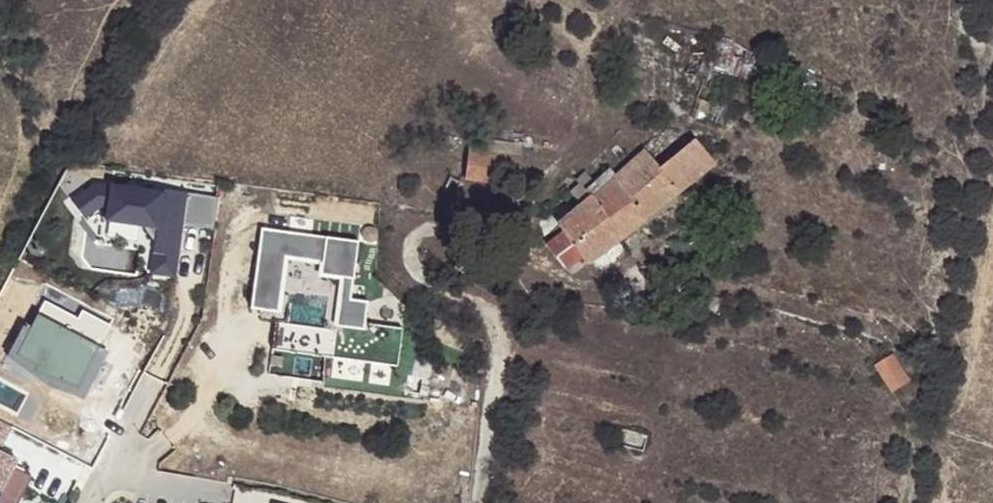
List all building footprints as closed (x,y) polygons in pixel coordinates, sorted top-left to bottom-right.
[(727,49),(731,37),(717,36),(715,46),(727,49)] [(728,109),(732,99),(717,94),(714,105),(728,109)] [(694,111),(703,113),(706,102),(697,100),(694,111)] [(725,120),(728,109),(714,105),(710,115),(725,120)] [(613,176),(648,217),(714,161),(695,137),(658,165),(643,149),(613,176)] [(491,151),(466,147),(462,173),(513,181),(517,154),(491,151)] [(577,183),(560,197),(573,213),(558,226),(564,233),(549,247),(567,271),(583,258),(589,263),(643,222),(648,217),(613,176),(606,168),(592,181),(584,172),(574,180),(577,183)] [(214,229),(218,196),(162,188),(161,193),(94,183),(71,201),(84,217),(100,204),(109,205),(107,218),(144,223),(154,240),(152,253),(176,256),(179,234),(174,234),(176,224),(181,224),(214,229)] [(354,297),(360,237),(264,227),(256,305),(282,308),(284,295),(334,300),(332,325),(278,319),(274,350),(399,363),(403,325),(368,322),(370,298),(354,297)] [(176,256),(152,253),(149,273),(173,276),(176,256)] [(94,355),(98,346),(110,324),(81,310),(77,318),(44,301),(29,329),(22,326),(9,353),(36,367),(33,372),(51,376),(51,375),(87,393),(90,386),(104,360),(94,355)] [(108,351),(98,346),(94,355),(104,360),(108,351)] [(894,358),(877,367),(892,392),(908,383),(894,358)] [(114,365),(104,360),(90,386),(100,391),(114,365)] [(365,375),(394,382),(397,368),(369,360),(365,375)] [(0,421),(0,448),(11,427),(0,421)] [(1,491),(0,493),(0,502),(18,502),(32,477),(13,467),(17,461),(0,452),(0,491),(1,491)]
